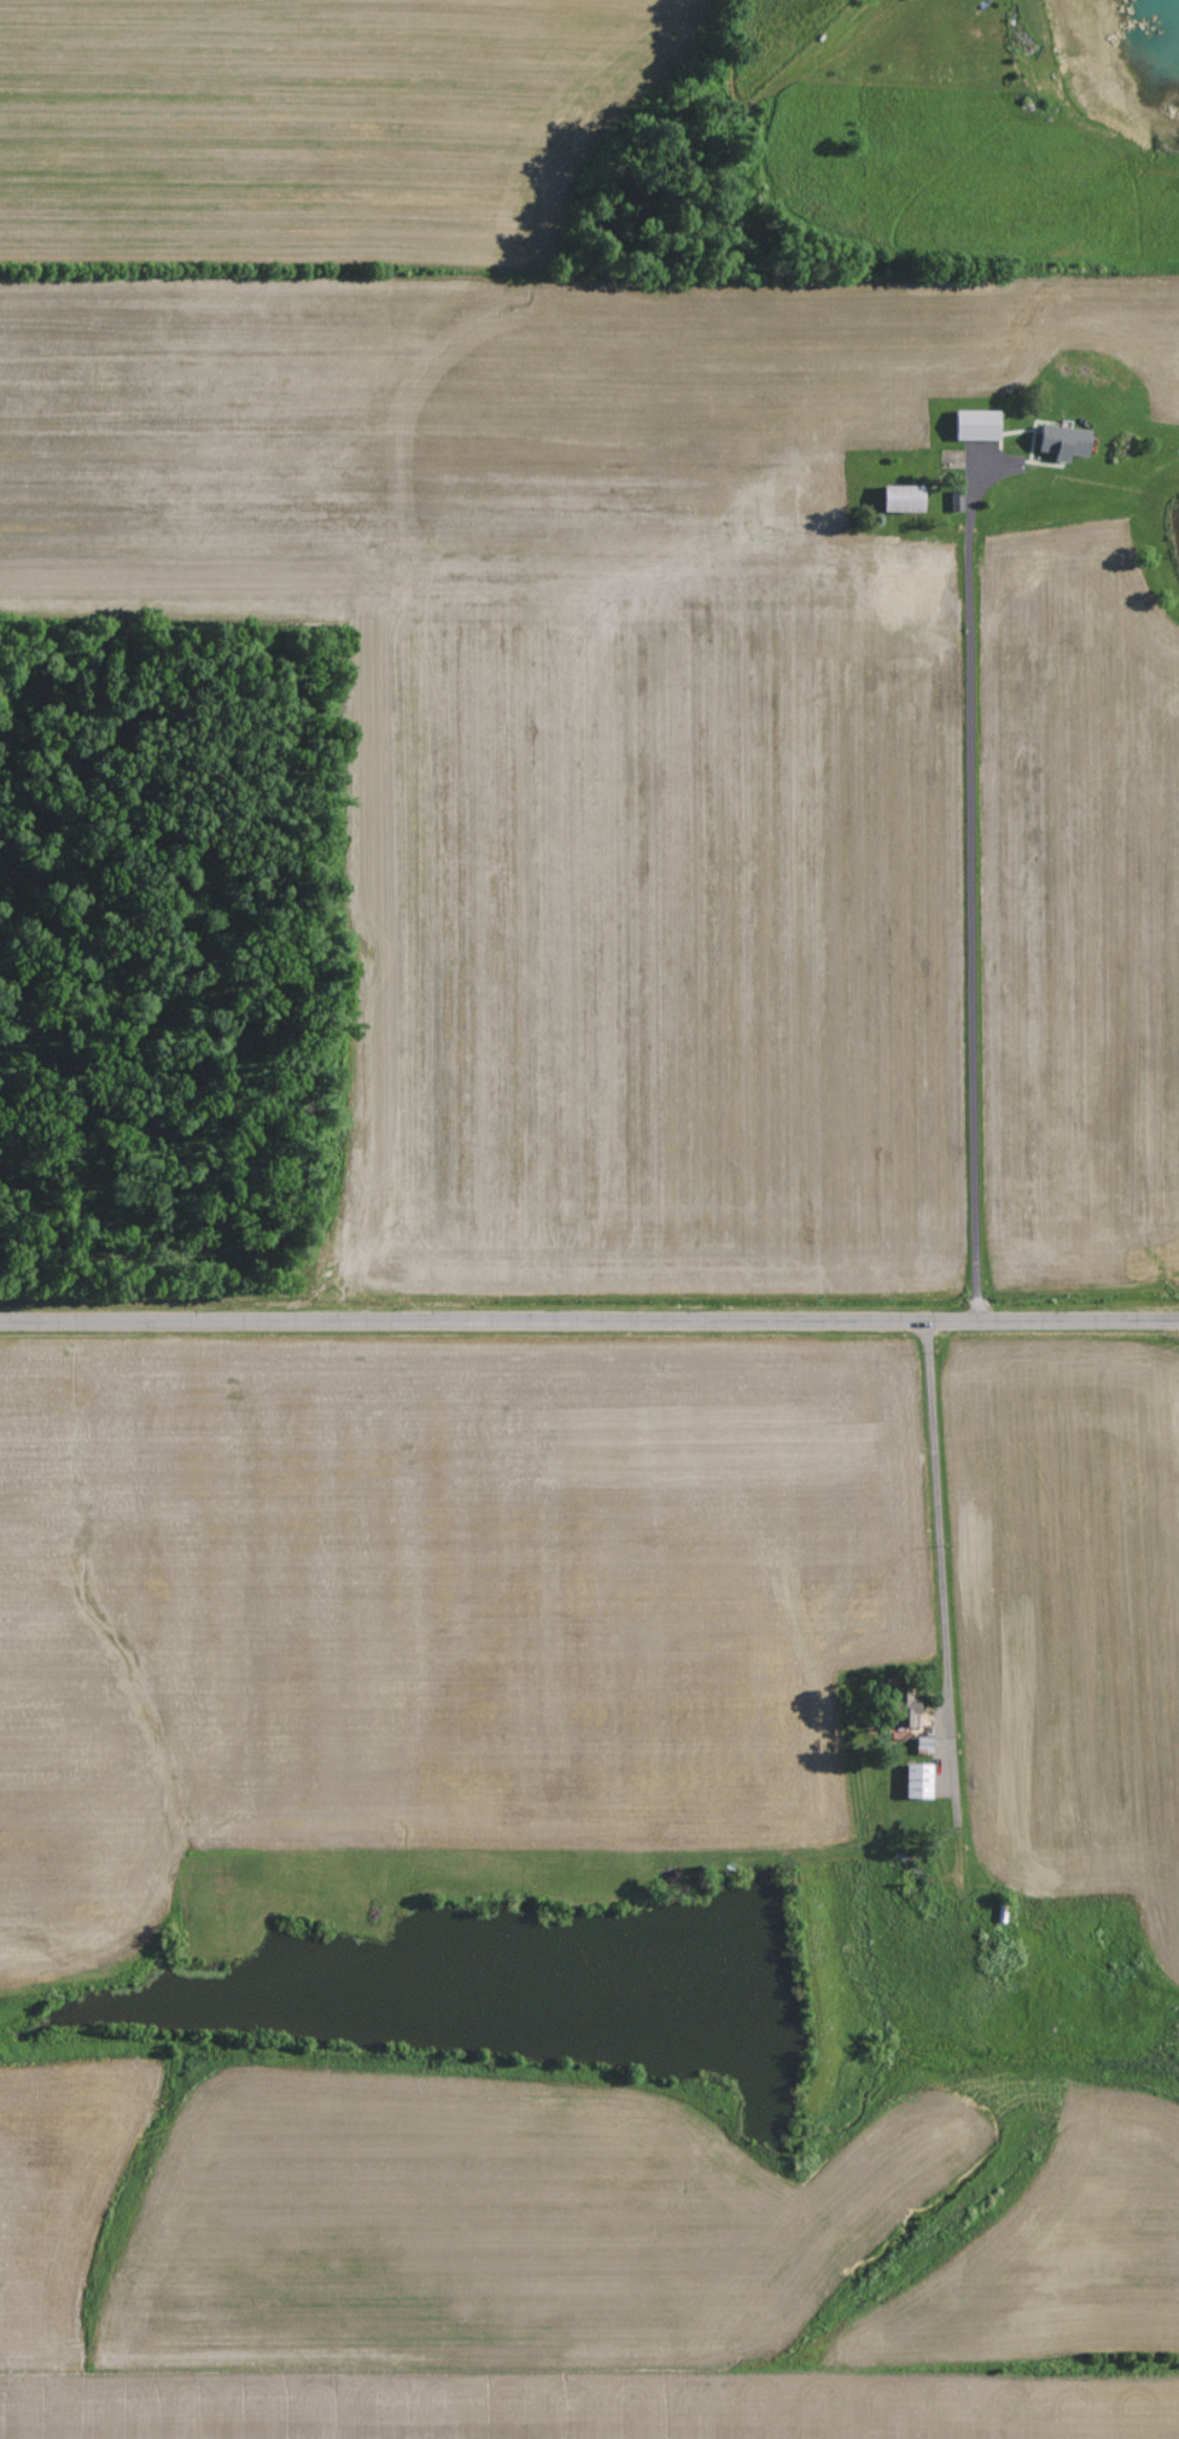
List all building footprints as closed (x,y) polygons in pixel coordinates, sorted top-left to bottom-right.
[(996,411),(953,411),(954,441),(997,441),(996,411)] [(1036,451),(1053,454),(1052,461),(1066,463),(1068,455),(1085,458),(1089,432),(1040,424),(1036,451)] [(922,486),(882,486),(882,512),(921,513),(922,486)] [(893,1690),(895,1729),(918,1729),(916,1700),(908,1701),(907,1689),(893,1690)] [(931,1766),(905,1765),(904,1800),(930,1800),(931,1766)]
